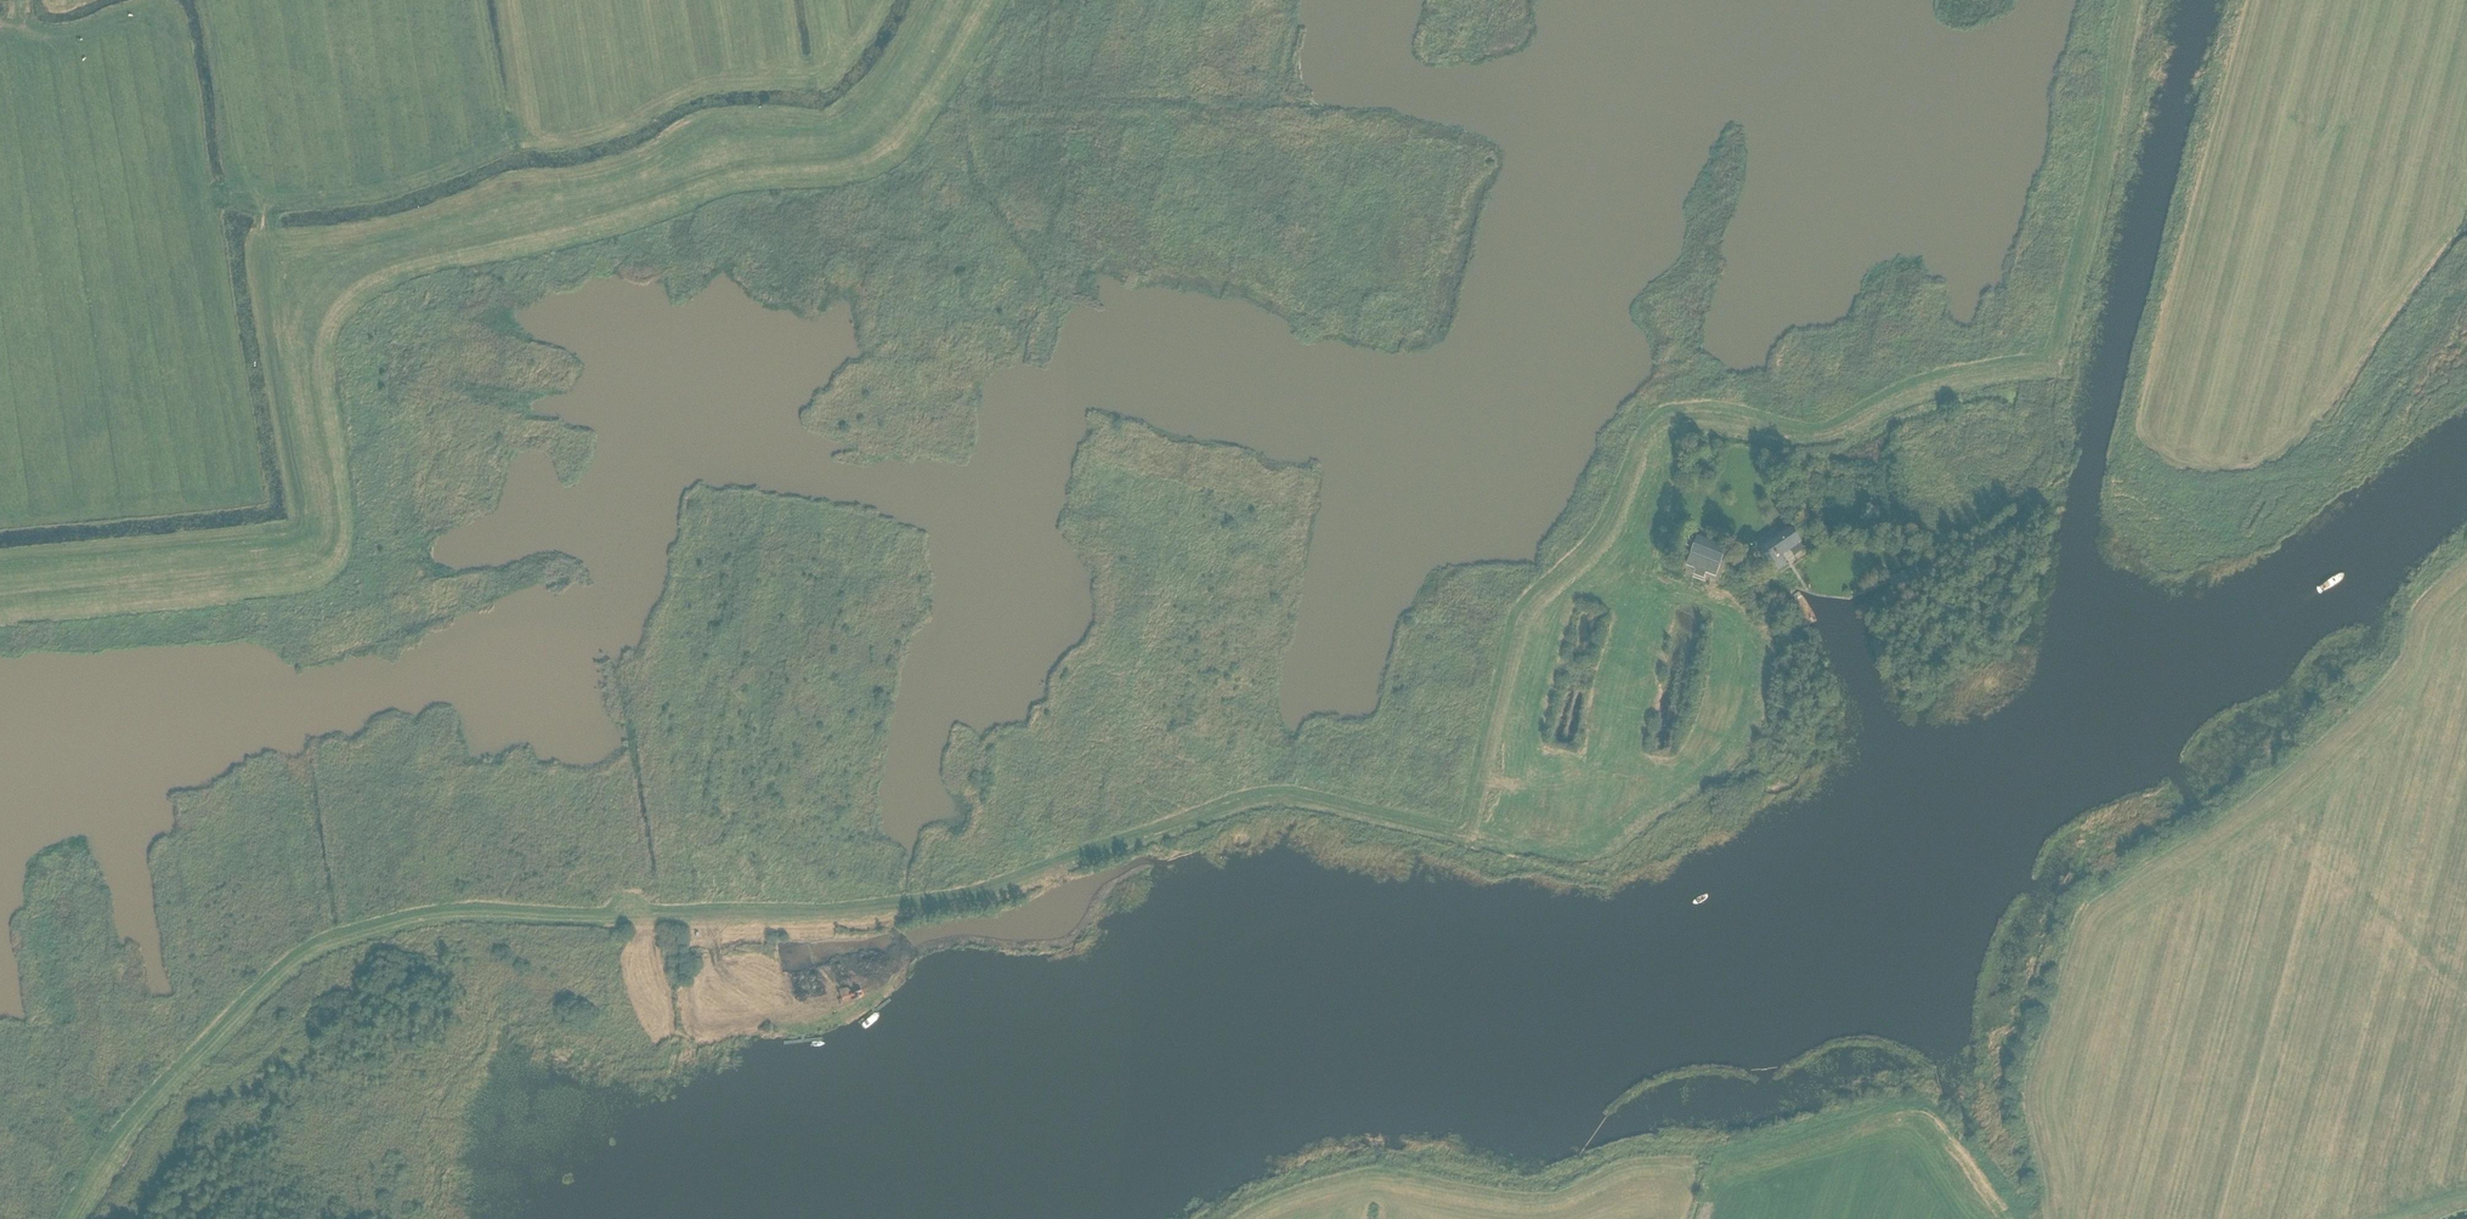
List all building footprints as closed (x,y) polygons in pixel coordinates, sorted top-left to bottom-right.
[(1780,556),(1799,543),(1792,531),(1762,551),(1775,572),(1786,565),(1780,556)] [(1715,575),(1725,551),(1701,541),(1692,566),(1715,575)]
